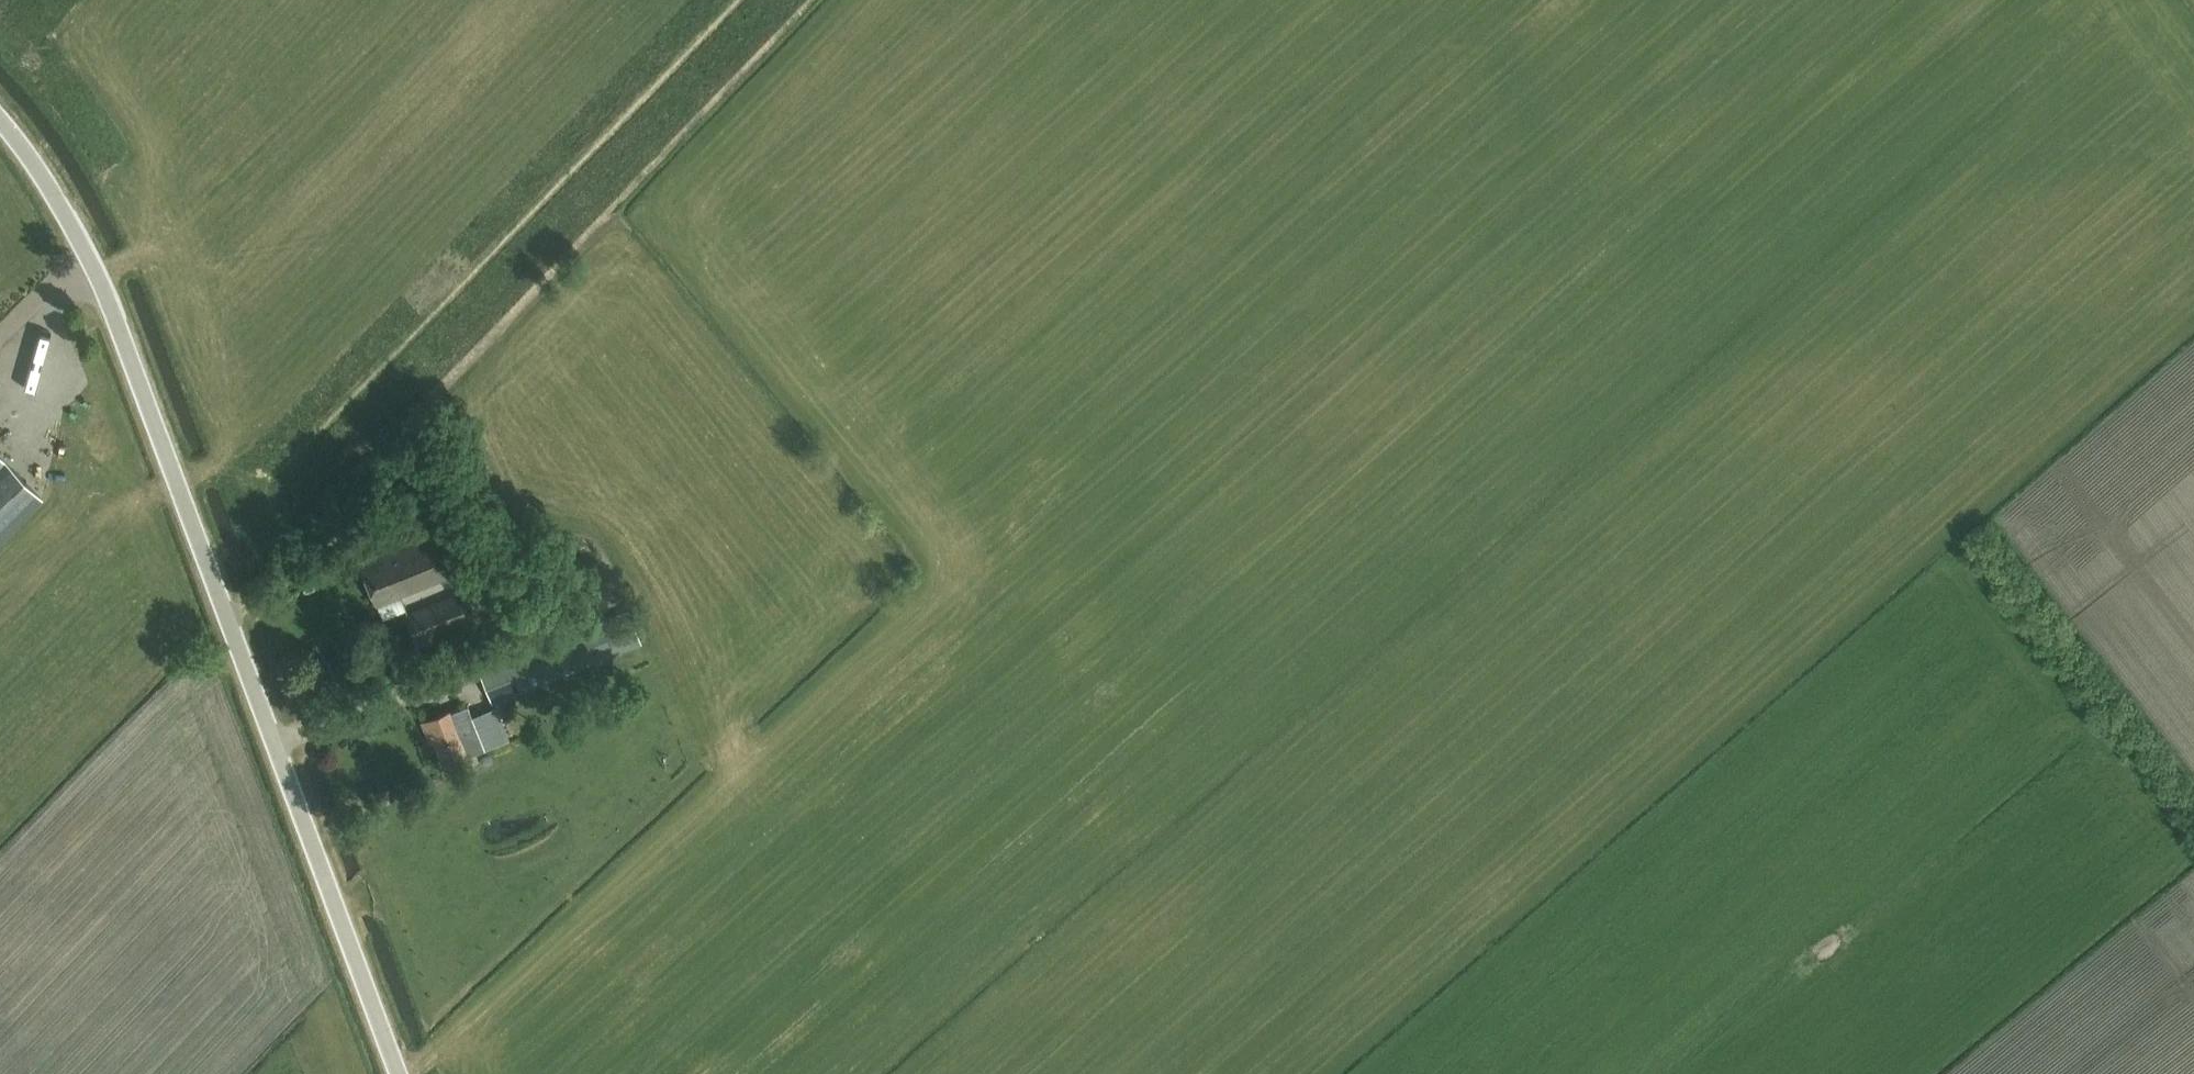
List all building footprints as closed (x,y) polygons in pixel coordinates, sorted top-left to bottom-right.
[(43,495),(0,452),(0,537),(43,495)] [(358,560),(376,604),(449,575),(431,530),(358,560)] [(456,592),(407,613),(418,639),(467,619),(456,592)] [(397,613),(410,607),(405,595),(392,600),(397,613)] [(641,642),(628,609),(478,671),(492,703),(641,642)] [(444,765),(484,750),(467,705),(422,722),(427,735),(432,733),(444,765)] [(493,707),(480,709),(486,743),(498,741),(493,707)]
